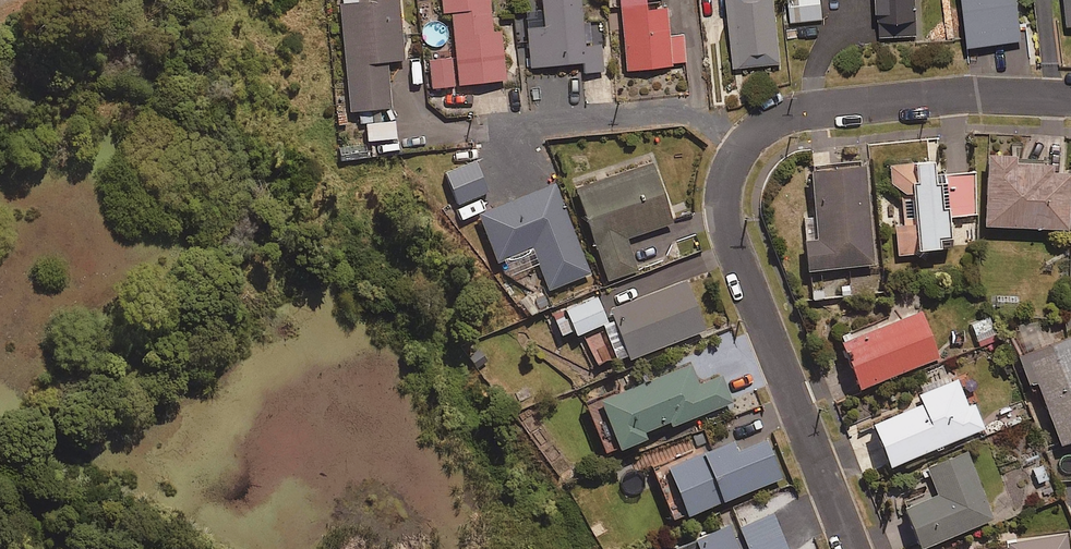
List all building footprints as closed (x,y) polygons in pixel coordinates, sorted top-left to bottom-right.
[(398,0),(339,0),(349,110),(390,106),(386,60),(403,59),(398,0)] [(491,30),(488,0),(440,0),(442,11),(450,10),(454,52),(458,84),(505,79),(499,29),(491,30)] [(581,21),(579,0),(541,0),(543,26),(526,27),(529,66),(583,61),(584,72),(603,70),(600,43),(590,44),(587,20),(581,21)] [(626,69),(686,64),(683,34),(668,36),(665,6),(643,8),(643,0),(619,0),(626,69)] [(775,0),(728,0),(734,65),(781,60),(775,0)] [(822,17),(820,0),(788,0),(790,20),(822,17)] [(878,35),(917,34),(916,0),(877,0),(878,35)] [(1022,36),(1018,0),(960,0),(964,42),(1022,36)] [(1070,22),(1070,0),(1063,0),(1065,23),(1070,22)] [(428,86),(453,86),(453,53),(428,53),(428,86)] [(366,139),(394,137),(394,121),(365,122),(366,139)] [(1049,170),(1049,160),(986,157),(983,224),(1067,228),(1069,171),(1049,170)] [(972,171),(933,174),(932,160),(889,162),(890,184),(913,183),(915,217),(895,218),(897,254),(918,253),(917,248),(949,246),(947,215),(974,214),(972,171)] [(456,202),(486,191),(475,161),(445,172),(456,202)] [(625,237),(672,221),(650,161),(574,188),(607,279),(637,269),(625,237)] [(807,268),(872,263),(864,161),(810,166),(814,214),(803,215),(807,268)] [(548,289),(589,272),(554,182),(478,212),(497,260),(532,247),(548,289)] [(628,358),(704,329),(685,279),(609,308),(617,329),(590,339),(599,363),(626,352),(628,358)] [(551,314),(560,336),(573,330),(575,334),(606,321),(596,295),(573,305),(551,314)] [(859,387),(937,356),(919,309),(840,339),(859,387)] [(978,346),(997,339),(988,316),(969,323),(978,346)] [(1017,355),(1027,382),(1034,379),(1058,443),(1070,438),(1070,334),(1017,355)] [(721,375),(698,384),(690,363),(600,399),(618,447),(644,436),(642,430),(668,420),(670,425),(731,401),(721,375)] [(972,402),(966,404),(956,378),(913,395),(915,402),(871,419),(889,465),(983,427),(972,402)] [(684,514),(788,474),(773,435),(736,449),(732,441),(656,470),(671,507),(681,504),(684,514)] [(920,546),(992,518),(966,450),(927,465),(937,492),(904,506),(920,546)] [(773,512),(730,529),(729,524),(676,545),(678,548),(787,548),(773,512)] [(1066,534),(1007,543),(1008,547),(995,548),(1068,548),(1066,534)]
